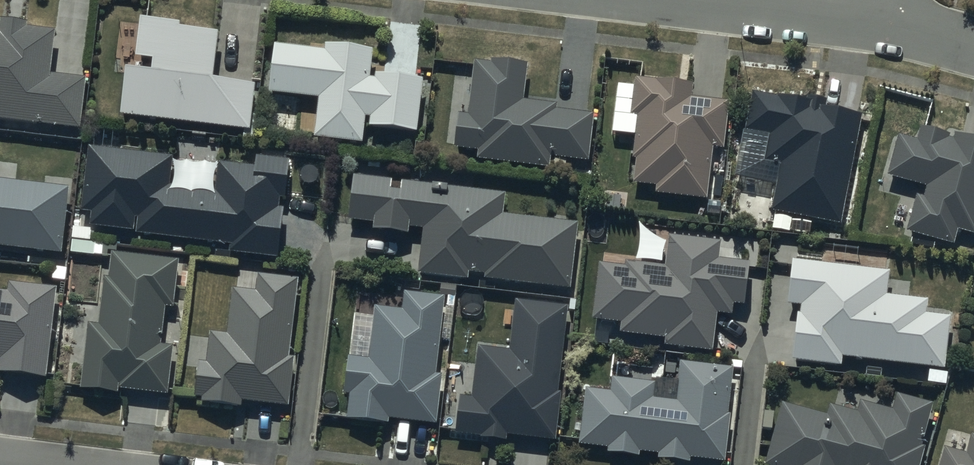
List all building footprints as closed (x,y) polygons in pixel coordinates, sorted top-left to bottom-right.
[(80,132),(87,79),(49,75),(54,31),(27,27),(27,22),(0,18),(0,123),(80,132)] [(179,24),(139,20),(134,59),(150,61),(149,71),(125,68),(119,116),(248,130),(253,86),(211,81),(216,33),(179,29),(179,24)] [(323,49),(274,44),(269,94),(317,99),(313,138),(362,143),(364,118),(370,119),(369,127),(415,132),(420,80),(376,76),(376,80),(368,79),(371,49),(324,45),(323,49)] [(476,153),(476,158),(549,167),(551,157),(588,161),(594,114),(556,110),(557,104),(521,100),(526,64),(492,60),(492,64),(474,62),(468,114),(457,113),(452,150),(476,153)] [(691,84),(635,78),(631,115),(636,116),(632,159),(636,159),(634,184),(655,186),(654,193),(707,198),(711,148),(723,149),(728,99),(690,96),(691,84)] [(779,97),(752,92),(746,130),(770,135),(766,161),(781,164),(773,211),(841,223),(860,116),(824,110),(825,103),(810,100),(810,102),(779,96),(779,97)] [(916,194),(906,232),(954,245),(958,231),(973,235),(973,139),(956,134),(955,139),(950,138),(951,134),(921,126),(917,141),(898,136),(888,175),(927,185),(924,196),(916,194)] [(252,166),(87,147),(79,212),(91,214),(89,227),(131,232),(133,218),(137,218),(135,234),(230,244),(229,255),(277,260),(282,208),(278,208),(279,199),(285,199),(289,160),(253,156),(252,166)] [(506,194),(355,176),(349,221),(373,224),(372,230),(409,234),(409,228),(422,229),(417,274),(467,280),(468,272),(484,273),(483,278),(569,289),(577,223),(503,214),(506,194)] [(60,254),(68,187),(0,179),(0,247),(60,254)] [(625,265),(599,262),(592,320),(621,323),(620,332),(664,338),(663,345),(713,351),(717,313),(731,315),(732,304),(744,305),(749,263),(719,260),(721,242),(668,236),(664,266),(626,261),(625,265)] [(98,325),(87,324),(79,390),(118,394),(118,388),(167,393),(172,347),(160,346),(165,306),(173,307),(179,260),(111,253),(108,278),(103,278),(98,325)] [(800,313),(797,313),(792,360),(841,365),(842,357),(944,368),(950,316),(926,314),(927,300),(887,295),(890,271),(791,261),(787,305),(800,307),(800,313)] [(207,362),(197,361),(194,398),(200,398),(200,403),(242,407),(242,402),(289,406),(294,357),(289,356),(296,280),(257,276),(256,291),(233,289),(228,334),(210,333),(207,362)] [(45,378),(55,288),(8,283),(6,294),(0,293),(0,373),(45,378)] [(368,359),(348,356),(343,394),(347,394),(344,419),(389,424),(389,420),(435,425),(441,373),(435,372),(444,297),(402,291),(400,310),(375,307),(368,359)] [(473,398),(459,396),(454,439),(487,443),(488,441),(505,442),(506,436),(553,441),(559,393),(556,393),(566,307),(513,300),(508,350),(479,347),(473,398)] [(726,414),(732,367),(679,363),(675,402),(653,399),(654,384),(613,379),(612,392),(584,389),(578,446),(606,449),(606,454),(639,458),(640,452),(657,454),(657,460),(690,464),(691,459),(725,462),(730,414),(726,414)] [(933,404),(895,393),(891,409),(860,400),(857,412),(830,405),(827,415),(780,403),(764,464),(920,464),(926,447),(920,445),(933,404)] [(972,434),(966,454),(943,447),(938,464),(973,464),(973,435),(972,434)]
